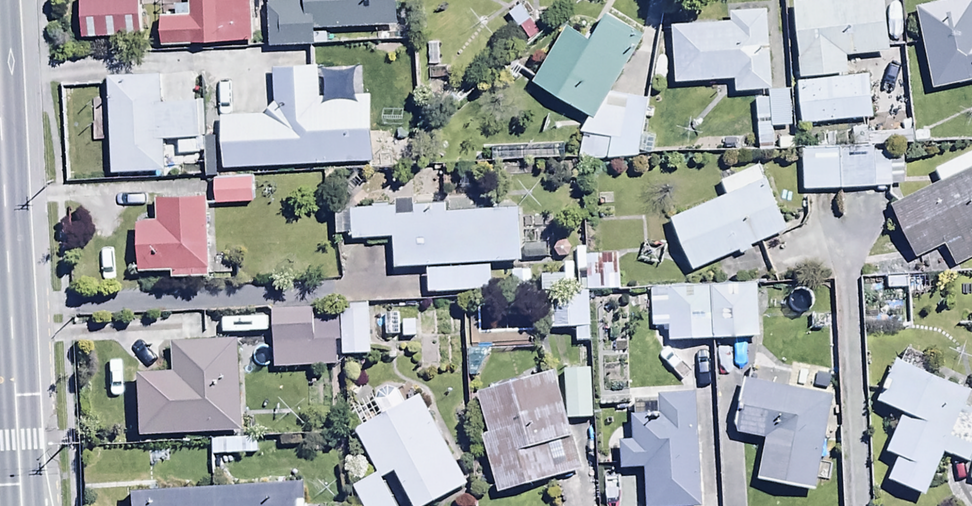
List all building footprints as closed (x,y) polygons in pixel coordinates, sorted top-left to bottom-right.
[(190,3),(178,3),(178,14),(162,14),(162,44),(253,44),(253,0),(190,0),(190,3)] [(316,28),(398,24),(397,0),(306,0),(269,3),(272,49),(317,47),(316,28)] [(800,76),(847,71),(848,55),(891,50),(885,0),(803,0),(796,1),(800,76)] [(916,6),(933,87),(971,79),(971,0),(946,0),(916,6)] [(771,88),(768,10),(732,11),(733,22),(671,25),(674,81),(735,79),(736,89),(771,88)] [(610,91),(645,33),(609,11),(591,41),(568,26),(533,82),(588,115),(580,132),(586,133),(578,161),(639,156),(648,100),(610,91)] [(223,116),(224,167),(373,160),(370,96),(321,98),(319,63),(273,66),(275,103),(268,115),(223,116)] [(166,139),(177,138),(178,157),(199,156),(198,136),(204,136),(202,101),(164,102),(162,73),(107,76),(112,172),(167,169),(166,139)] [(869,77),(798,81),(801,121),(871,117),(869,77)] [(790,90),(769,91),(769,98),(757,99),(759,153),(790,152),(790,132),(774,132),(774,127),(792,127),(790,90)] [(802,147),(803,189),(906,187),(905,147),(927,146),(927,135),(915,135),(915,132),(868,132),(868,127),(855,127),(855,146),(802,147)] [(891,204),(914,256),(944,243),(955,267),(971,260),(971,231),(971,230),(971,155),(970,151),(934,167),(941,182),(891,204)] [(728,194),(671,217),(693,271),(740,252),(741,254),(752,250),(750,247),(789,231),(760,165),(723,180),(728,194)] [(254,175),(216,178),(217,204),(255,202),(254,175)] [(209,271),(206,196),(157,198),(158,223),(138,224),(140,274),(209,271)] [(427,268),(492,263),(521,262),(519,207),(447,210),(447,201),(415,202),(415,198),(395,199),(395,207),(336,209),(337,234),(353,233),(353,238),(393,237),(394,269),(427,268)] [(492,263),(427,268),(428,294),(493,292),(492,263)] [(564,276),(541,276),(541,292),(573,292),(573,265),(564,265),(564,276)] [(713,286),(714,342),(759,339),(756,284),(713,286)] [(714,342),(713,286),(650,289),(652,330),(664,329),(665,333),(668,333),(669,344),(714,342)] [(550,295),(551,330),(576,328),(577,342),(592,342),(590,294),(550,295)] [(372,354),(369,305),(341,306),(344,356),(372,354)] [(313,342),(313,310),(272,311),(273,368),(340,367),(339,342),(313,342)] [(242,431),(238,340),(174,343),(175,375),(134,377),(137,435),(242,431)] [(898,357),(879,400),(905,411),(887,451),(900,457),(890,479),(926,496),(945,453),(968,463),(971,455),(971,407),(968,405),(971,395),(971,389),(898,357)] [(566,370),(569,420),(593,418),(591,368),(566,370)] [(501,496),(585,468),(569,420),(552,369),(477,394),(490,432),(480,435),(501,496)] [(815,491),(833,395),(787,387),(788,380),(748,373),(737,434),(766,440),(759,480),(815,491)] [(353,488),(363,505),(398,505),(384,481),(398,473),(416,505),(429,505),(469,485),(422,397),(405,406),(394,386),(371,398),(368,392),(353,400),(359,410),(353,413),(362,429),(358,432),(379,472),(353,488)] [(695,393),(660,395),(661,412),(630,414),(632,440),(619,441),(619,450),(601,451),(602,466),(621,465),(622,472),(644,471),(646,505),(701,505),(695,393)] [(256,440),(213,442),(214,473),(241,472),(241,455),(256,455),(256,440)] [(127,494),(128,505),(306,505),(305,483),(127,494)]
